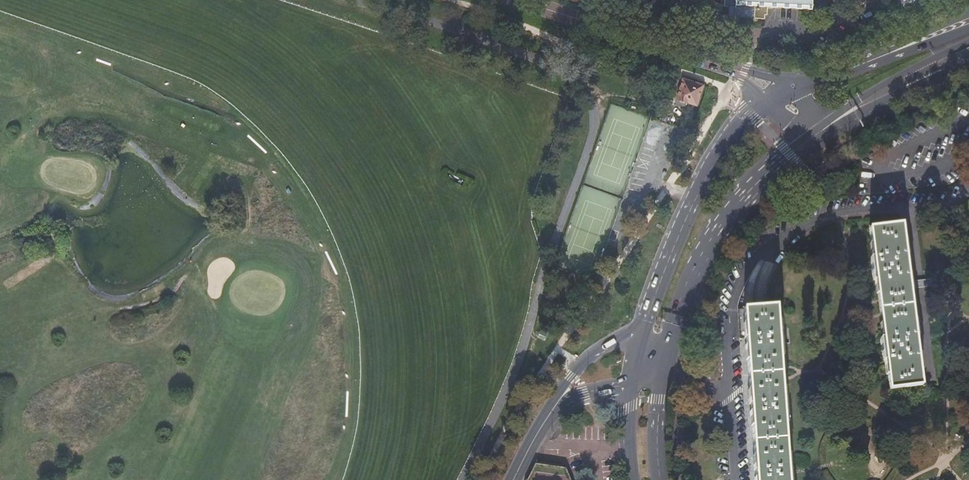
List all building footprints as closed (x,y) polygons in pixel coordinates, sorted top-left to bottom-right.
[(771,6),(795,7),(810,8),(810,0),(718,0),(718,5),(716,4),(716,15),(725,16),(726,18),(732,16),(763,18),(763,14),(765,14),(765,6),(771,6)] [(898,12),(926,0),(893,0),(898,12)] [(683,79),(677,99),(696,105),(702,86),(683,79)] [(902,224),(870,228),(874,257),(870,258),(872,270),(873,281),(876,280),(883,338),(880,338),(881,349),(883,360),(886,360),(889,389),(922,386),(902,224)] [(737,309),(739,339),(746,339),(747,352),(751,412),(756,476),(756,479),(788,479),(788,476),(791,476),(790,468),(787,468),(783,410),(786,410),(785,402),(783,402),(779,344),(781,344),(781,337),(784,336),(782,306),(737,309)] [(528,479),(570,479),(565,466),(536,463),(528,479)]
